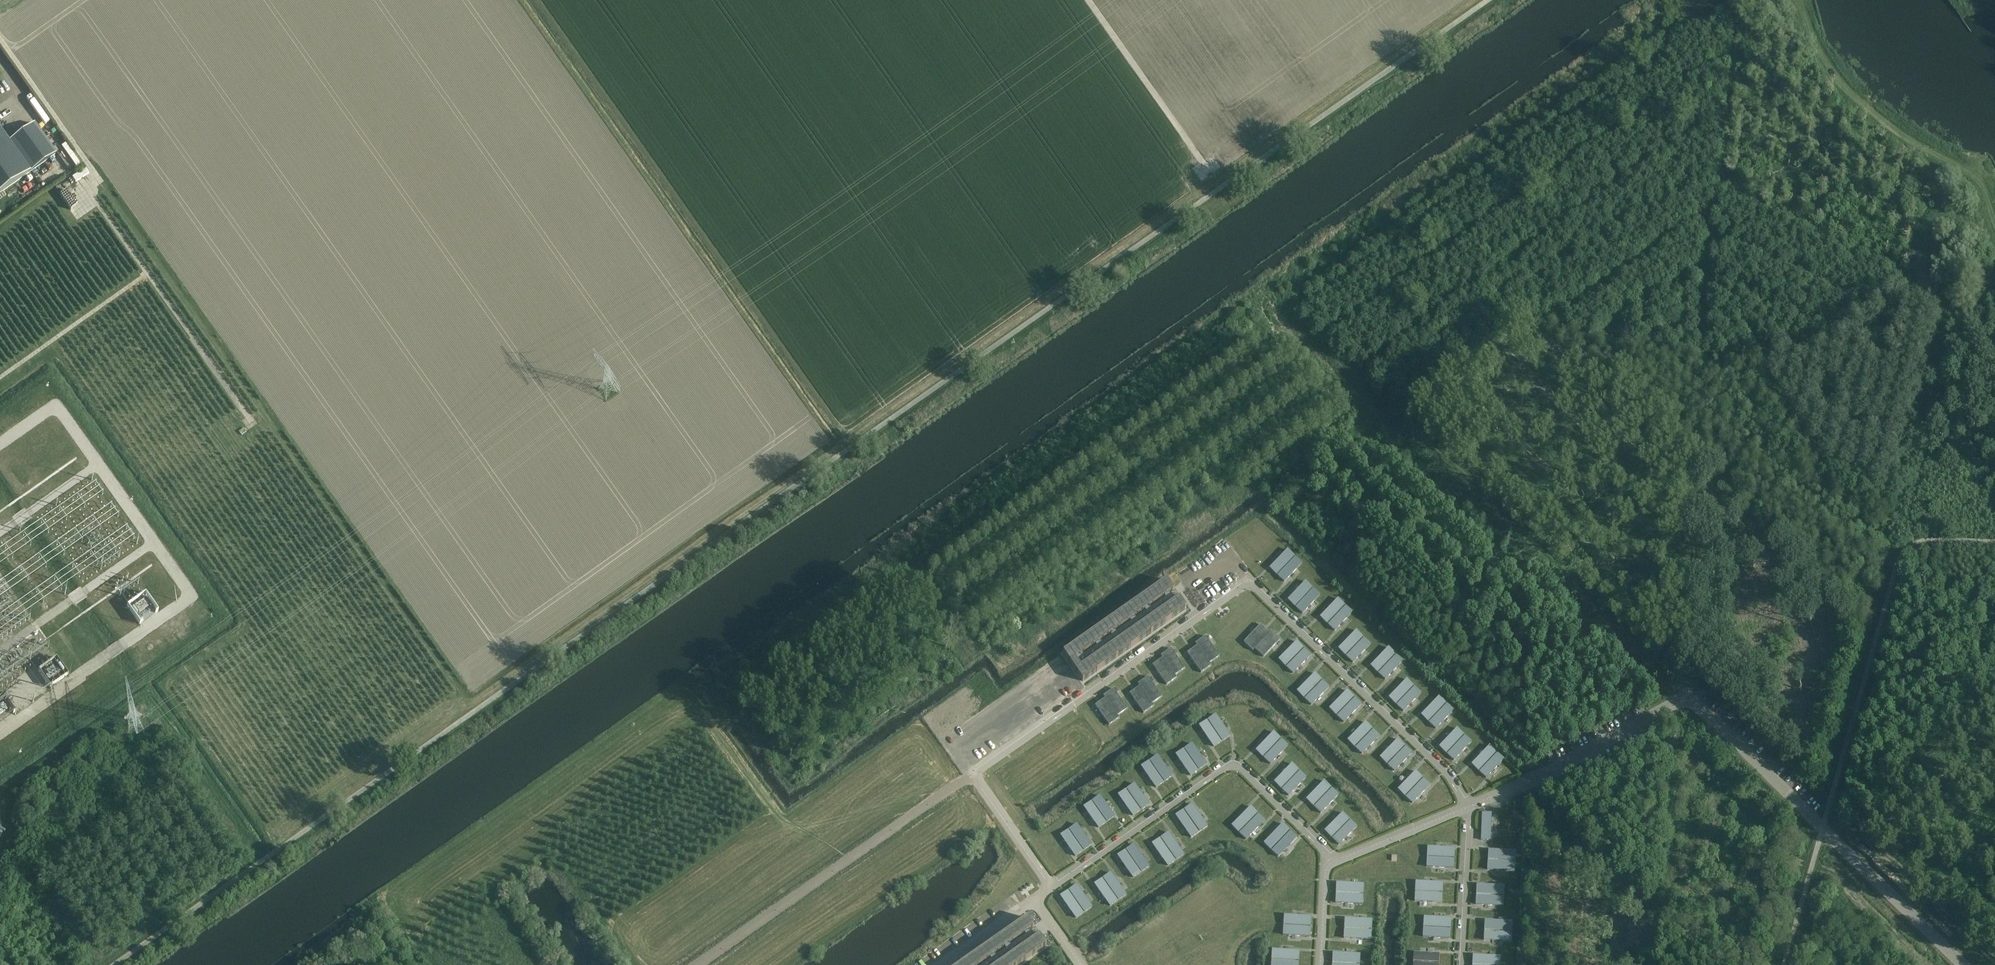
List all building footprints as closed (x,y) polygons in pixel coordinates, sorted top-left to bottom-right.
[(9,142),(8,143),(0,131),(0,193),(55,154),(34,124),(9,142)] [(1204,178),(1213,173),(1213,171),(1212,168),(1211,168),(1202,175),(1202,176),(1204,178)] [(1288,549),(1269,568),(1277,575),(1295,556),(1288,549)] [(1295,556),(1277,575),(1284,582),(1302,563),(1295,556)] [(1186,608),(1166,580),(1063,653),(1083,680),(1186,608)] [(1306,581),(1288,600),(1295,607),(1313,588),(1306,581)] [(1313,588),(1295,607),(1302,614),(1321,595),(1313,588)] [(1338,598),(1320,617),(1327,624),(1346,605),(1338,598)] [(1346,605),(1327,624),(1335,631),(1353,612),(1346,605)] [(1254,648),(1269,633),(1260,624),(1244,642),(1253,650),(1254,648)] [(1356,630),(1338,648),(1345,656),(1364,637),(1356,630)] [(1263,656),(1280,639),(1271,631),(1269,633),(1254,648),(1263,656)] [(1219,656),(1205,636),(1195,643),(1197,645),(1209,663),(1219,656)] [(1364,637),(1345,656),(1353,663),(1371,644),(1364,637)] [(1297,641),(1279,659),(1286,666),(1304,648),(1297,641)] [(1209,663),(1197,645),(1187,652),(1201,672),(1211,665),(1209,663)] [(1389,647),(1370,666),(1378,673),(1396,654),(1389,647)] [(1185,668),(1171,648),(1161,655),(1162,658),(1175,675),(1185,668)] [(1304,648),(1286,666),(1293,673),(1311,655),(1304,648)] [(1396,654),(1378,673),(1385,680),(1403,661),(1396,654)] [(1175,675),(1162,658),(1153,665),(1167,684),(1176,677),(1175,675)] [(60,677),(55,667),(45,673),(50,683),(60,677)] [(1315,672),(1297,691),(1304,698),(1322,679),(1315,672)] [(1162,696),(1148,677),(1138,684),(1140,686),(1152,703),(1162,696)] [(1322,679),(1304,698),(1311,705),(1330,686),(1322,679)] [(1407,679),(1389,698),(1396,705),(1414,686),(1407,679)] [(1152,703),(1140,686),(1130,693),(1144,713),(1154,706),(1152,703)] [(1414,686),(1396,705),(1403,712),(1422,693),(1414,686)] [(1127,708),(1113,689),(1103,696),(1105,698),(1117,715),(1127,708)] [(1347,690),(1329,709),(1336,716),(1355,697),(1347,690)] [(1439,696),(1421,715),(1428,722),(1447,703),(1439,696)] [(1355,697),(1336,716),(1344,723),(1362,704),(1355,697)] [(1117,715),(1105,698),(1095,705),(1109,725),(1119,717),(1117,715)] [(1447,703),(1428,722),(1436,729),(1454,710),(1447,703)] [(1207,720),(1222,741),(1230,736),(1215,714),(1207,720)] [(1199,725),(1213,747),(1222,741),(1207,720),(1199,725)] [(1366,721),(1348,740),(1355,747),(1373,728),(1366,721)] [(1373,728),(1355,747),(1362,754),(1381,735),(1373,728)] [(1457,728),(1439,747),(1446,754),(1464,735),(1457,728)] [(1274,731),(1256,750),(1263,757),(1281,738),(1274,731)] [(1464,735),(1446,754),(1454,761),(1472,742),(1464,735)] [(1281,738),(1263,757),(1270,764),(1289,745),(1281,738)] [(1398,739),(1380,757),(1387,765),(1405,746),(1398,739)] [(1184,748),(1198,770),(1207,764),(1192,743),(1184,748)] [(1490,745),(1471,764),(1479,771),(1497,752),(1490,745)] [(1405,746),(1387,765),(1394,772),(1413,753),(1405,746)] [(1175,754),(1190,776),(1198,770),(1184,748),(1175,754)] [(1497,752),(1479,771),(1486,778),(1504,759),(1497,752)] [(1149,761),(1164,782),(1172,776),(1157,755),(1149,761)] [(1141,766),(1155,788),(1164,782),(1149,761),(1141,766)] [(1292,763),(1274,782),(1281,789),(1299,770),(1292,763)] [(1299,770),(1281,789),(1289,796),(1307,777),(1299,770)] [(1416,771),(1398,789),(1405,796),(1423,778),(1416,771)] [(1423,778),(1405,796),(1413,803),(1431,785),(1423,778)] [(1324,780),(1306,799),(1313,806),(1331,787),(1324,780)] [(1126,789),(1141,810),(1149,804),(1134,783),(1126,789)] [(1331,787),(1313,806),(1321,813),(1339,795),(1331,787)] [(1118,795),(1132,816),(1141,810),(1126,789),(1118,795)] [(1092,801),(1107,822),(1115,817),(1100,795),(1092,801)] [(1083,807),(1098,828),(1107,822),(1092,801),(1083,807)] [(1183,809),(1199,832),(1208,826),(1192,804),(1183,809)] [(1251,806),(1231,826),(1239,833),(1258,813),(1251,806)] [(1175,815),(1191,838),(1199,832),(1183,809),(1175,815)] [(1343,812),(1324,831),(1332,838),(1350,819),(1343,812)] [(1491,840),(1492,813),(1482,812),(1481,840),(1491,840)] [(1258,813),(1239,833),(1246,840),(1265,820),(1258,813)] [(1350,819),(1332,838),(1339,845),(1357,826),(1350,819)] [(1283,823),(1264,843),(1271,850),(1290,830),(1283,823)] [(1068,829),(1083,851),(1092,845),(1077,824),(1068,829)] [(1060,835),(1075,857),(1083,851),(1068,829),(1060,835)] [(1290,830),(1271,850),(1278,857),(1298,837),(1290,830)] [(1160,837),(1176,860),(1184,854),(1168,832),(1160,837)] [(1152,843),(1168,866),(1176,860),(1160,837),(1152,843)] [(1125,850),(1141,872),(1149,867),(1133,844),(1125,850)] [(1455,848),(1427,847),(1426,857),(1454,858),(1455,848)] [(1117,856),(1133,878),(1141,872),(1125,850),(1117,856)] [(1516,851),(1488,850),(1487,860),(1515,861),(1516,851)] [(1454,858),(1426,857),(1426,867),(1454,868),(1454,858)] [(1515,861),(1487,860),(1487,870),(1515,871),(1515,861)] [(1102,878),(1118,901),(1127,895),(1111,872),(1102,878)] [(1094,884),(1110,907),(1118,901),(1102,878),(1094,884)] [(1443,883),(1415,881),(1415,891),(1443,893),(1443,883)] [(1364,884),(1336,883),(1336,893),(1364,894),(1364,884)] [(1068,890),(1084,913),(1092,907),(1076,884),(1068,890)] [(1504,886),(1477,885),(1476,895),(1504,896),(1504,886)] [(1060,896),(1076,919),(1084,913),(1068,890),(1060,896)] [(1443,893),(1415,891),(1414,902),(1442,903),(1443,893)] [(1364,894),(1336,893),(1335,903),(1363,904),(1364,894)] [(1504,896),(1476,895),(1475,905),(1503,906),(1504,896)] [(1312,917),(1284,915),(1283,925),(1311,927),(1312,917)] [(1451,919),(1424,917),(1423,927),(1451,929),(1451,919)] [(1046,945),(1027,918),(960,964),(1018,964),(1046,945)] [(1372,920),(1344,918),(1344,928),(1372,930),(1372,920)] [(1512,922),(1485,920),(1484,930),(1512,932),(1512,922)] [(1311,927),(1283,925),(1283,935),(1310,937),(1311,927)] [(1451,929),(1423,927),(1422,937),(1450,939),(1451,929)] [(1372,930),(1344,928),(1343,938),(1371,940),(1372,930)] [(1512,932),(1484,930),(1483,940),(1511,942),(1512,932)] [(1299,951),(1272,950),(1271,960),(1299,961),(1299,951)] [(1439,953),(1413,952),(1412,962),(1438,963),(1439,953)] [(1360,954),(1333,953),(1332,963),(1360,964),(1360,954)] [(1473,955),(1472,964),(1475,964),(1500,964),(1501,956),(1473,955)]
